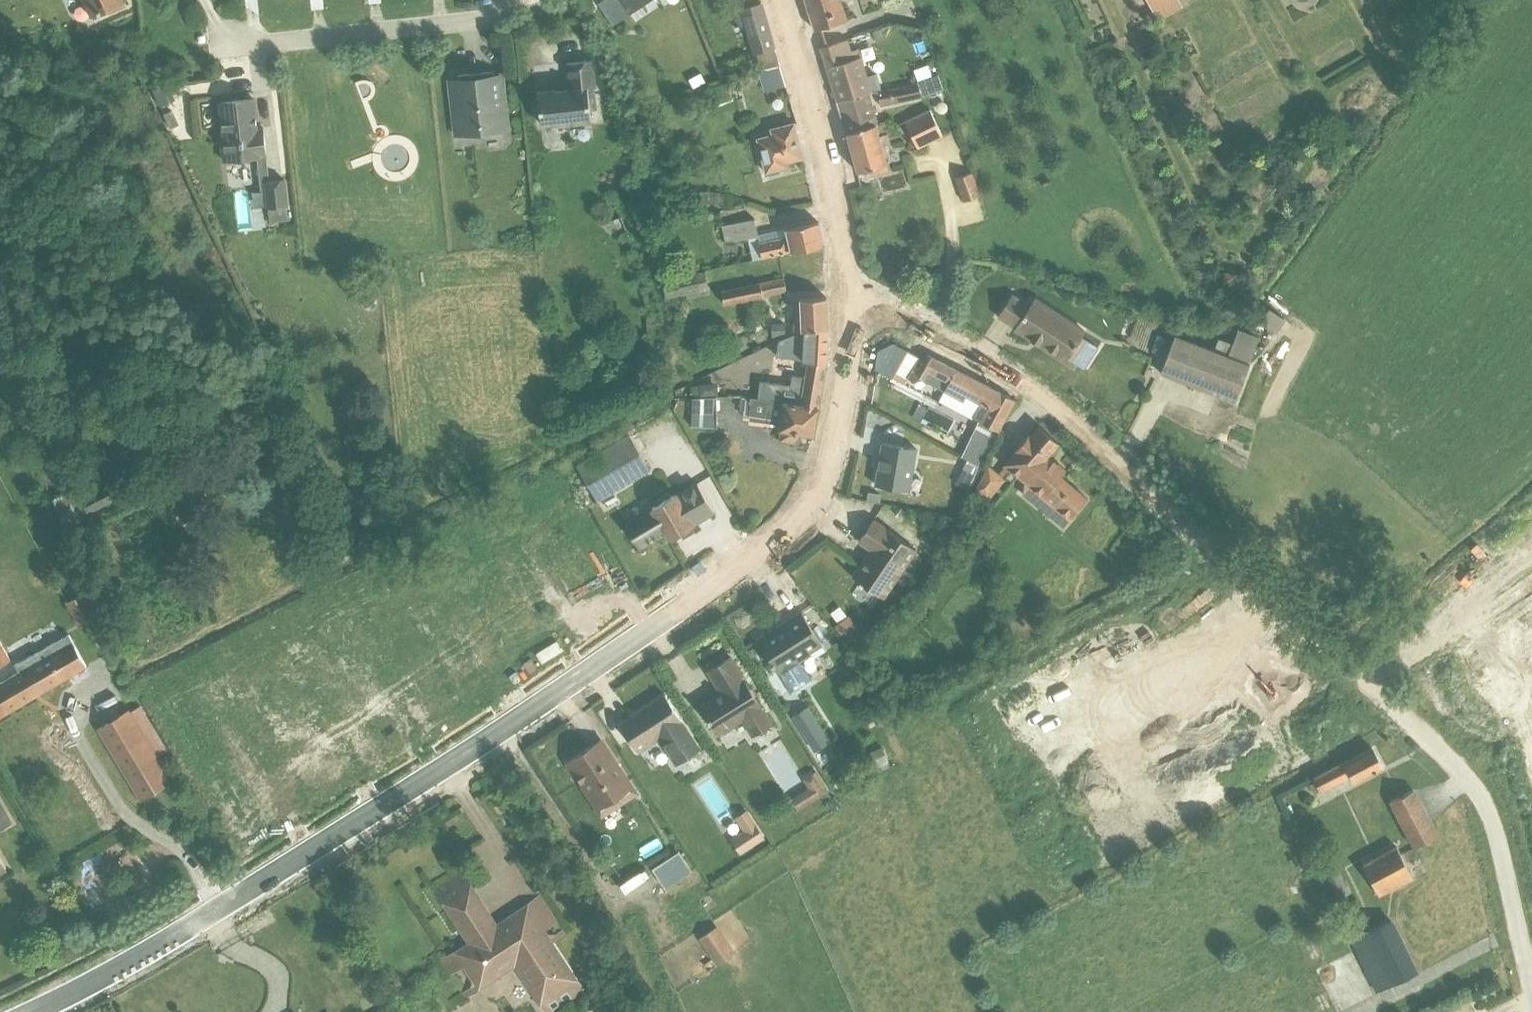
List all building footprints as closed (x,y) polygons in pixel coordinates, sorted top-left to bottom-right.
[(92,13),(107,6),(110,12),(128,4),(126,0),(86,0),(92,13)] [(629,13),(649,0),(620,0),(629,13)] [(816,28),(848,18),(843,0),(807,0),(816,28)] [(1159,20),(1184,6),(1181,0),(1148,0),(1159,20)] [(783,84),(761,5),(743,10),(765,89),(783,84)] [(820,35),(806,37),(808,54),(822,52),(820,35)] [(858,37),(825,47),(865,168),(898,157),(858,37)] [(594,58),(567,61),(570,86),(538,89),(541,125),(592,120),(591,108),(599,107),(594,58)] [(461,80),(452,81),(457,135),(512,130),(506,75),(493,76),(493,70),(461,73),(461,80)] [(888,82),(893,102),(929,93),(924,73),(888,82)] [(145,105),(157,99),(148,80),(135,86),(145,105)] [(166,81),(154,87),(162,106),(174,100),(166,81)] [(255,97),(221,100),(225,133),(221,134),(223,160),(258,157),(262,188),(266,187),(271,221),(290,219),(287,178),(270,179),(265,125),(258,125),(255,97)] [(144,110),(150,125),(163,120),(157,105),(144,110)] [(173,108),(164,113),(172,128),(180,123),(173,108)] [(913,119),(924,143),(947,133),(936,109),(913,119)] [(805,152),(796,127),(769,135),(777,161),(805,152)] [(947,201),(966,195),(957,167),(939,172),(947,201)] [(685,192),(685,203),(705,202),(704,191),(685,192)] [(749,237),(760,234),(756,217),(723,224),(726,242),(749,237)] [(760,234),(763,256),(825,243),(820,220),(760,234)] [(760,234),(749,237),(754,258),(763,256),(760,234)] [(706,269),(664,278),(667,296),(688,292),(689,297),(711,292),(706,269)] [(784,276),(723,289),(725,304),(787,290),(784,276)] [(1013,292),(999,315),(1067,361),(1069,357),(1085,368),(1099,346),(1083,335),(1088,329),(1036,296),(1032,302),(1013,292)] [(804,329),(829,327),(828,296),(794,298),(795,330),(804,329)] [(1270,308),(1261,322),(1277,332),(1286,318),(1270,308)] [(786,321),(773,322),(773,338),(787,336),(786,321)] [(759,397),(820,407),(827,363),(829,327),(804,329),(779,340),(778,356),(808,359),(806,376),(793,374),(792,384),(761,380),(759,397)] [(1176,334),(1162,373),(1236,401),(1260,337),(1240,329),(1235,342),(1220,338),(1215,349),(1176,334)] [(1158,334),(1153,351),(1164,355),(1170,337),(1158,334)] [(893,377),(908,349),(894,343),(880,350),(876,368),(893,377)] [(908,349),(893,377),(905,383),(920,356),(908,349)] [(946,389),(957,368),(928,353),(923,362),(927,364),(921,378),(946,389)] [(957,368),(946,389),(940,400),(1000,430),(1016,399),(957,368)] [(693,395),(717,393),(720,392),(719,381),(700,383),(700,384),(692,385),(693,395)] [(717,393),(693,395),(692,424),(718,425),(717,393)] [(820,407),(759,397),(744,395),(741,408),(745,408),(745,415),(750,415),(750,419),(780,421),(779,439),(797,442),(799,432),(815,435),(820,407)] [(977,423),(963,454),(983,464),(998,433),(977,423)] [(989,463),(976,490),(989,500),(1007,478),(1004,476),(1009,467),(1026,482),(1024,493),(1065,526),(1089,497),(1063,474),(1067,469),(1049,455),(1060,442),(1041,426),(1033,435),(1030,433),(1000,472),(989,463)] [(131,447),(119,453),(123,463),(145,452),(155,447),(147,431),(128,440),(131,447)] [(631,432),(577,464),(598,501),(651,469),(631,432)] [(884,441),(876,484),(910,490),(918,448),(884,441)] [(955,486),(951,492),(964,500),(970,489),(968,488),(979,468),(966,461),(955,481),(962,484),(959,488),(955,486)] [(194,468),(164,483),(184,522),(213,507),(194,468)] [(111,482),(82,496),(89,512),(118,497),(111,482)] [(70,492),(53,499),(69,536),(86,529),(70,492)] [(695,523),(677,492),(626,522),(640,546),(667,531),(671,537),(679,533),(682,531),(685,535),(694,530),(691,525),(695,523)] [(873,548),(854,576),(886,597),(918,549),(873,518),(860,539),(873,548)] [(841,604),(831,613),(839,623),(836,625),(848,640),(861,629),(841,604)] [(803,610),(759,638),(792,691),(812,680),(801,661),(813,654),(815,658),(828,650),(803,610)] [(0,683),(0,718),(89,665),(70,633),(16,663),(21,671),(0,683)] [(12,659),(0,638),(0,666),(12,659)] [(721,689),(700,702),(721,734),(726,732),(744,720),(753,735),(769,728),(767,726),(774,722),(731,654),(708,669),(721,689)] [(666,693),(621,723),(639,751),(660,738),(676,764),(701,747),(666,693)] [(130,708),(100,726),(142,798),(172,780),(157,756),(169,749),(142,704),(131,710),(130,708)] [(808,704),(793,714),(815,749),(831,739),(808,704)] [(602,738),(568,760),(605,815),(638,794),(602,738)] [(1316,780),(1310,784),(1316,792),(1352,776),(1356,781),(1384,766),(1373,746),(1314,777),(1316,780)] [(809,786),(792,797),(800,808),(828,791),(812,768),(802,774),(809,786)] [(1414,788),(1390,801),(1414,847),(1438,834),(1414,788)] [(14,820),(0,795),(0,828),(14,820)] [(744,828),(731,836),(741,852),(766,836),(747,808),(736,815),(744,828)] [(1396,843),(1363,861),(1381,895),(1413,877),(1396,843)] [(679,850),(654,867),(668,886),(692,870),(679,850)] [(1332,873),(1328,876),(1340,898),(1351,891),(1337,865),(1330,869),(1332,873)] [(1322,867),(1313,870),(1322,890),(1330,886),(1322,867)] [(435,888),(469,941),(441,958),(451,974),(463,967),(471,980),(473,979),(476,984),(462,992),(466,997),(516,965),(546,1011),(555,1011),(588,991),(555,940),(567,931),(564,928),(552,936),(547,928),(560,920),(542,893),(498,921),(464,869),(435,888)] [(1392,918),(1351,939),(1377,991),(1419,970),(1392,918)] [(718,925),(699,938),(717,964),(736,952),(718,925)]
